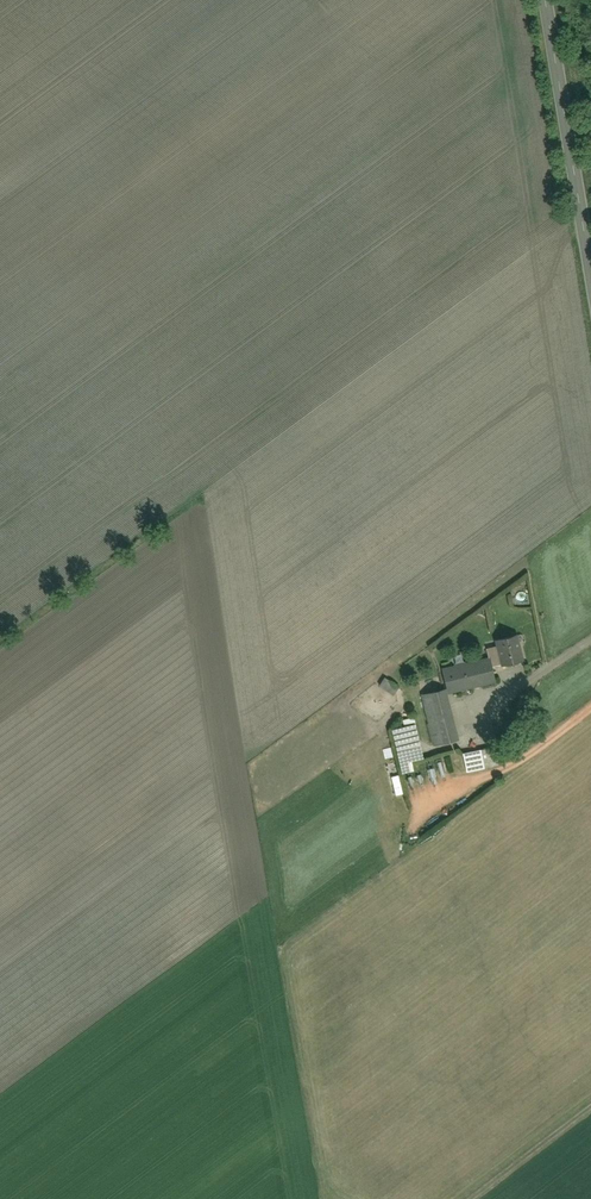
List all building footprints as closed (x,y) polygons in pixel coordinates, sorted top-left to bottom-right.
[(514,640),(491,641),(492,662),(515,660),(514,640)] [(493,662),(448,669),(452,691),(497,684),(493,662)] [(376,691),(388,703),(401,690),(389,678),(376,691)] [(425,695),(434,749),(459,744),(450,691),(425,695)] [(396,731),(404,764),(428,759),(420,726),(396,731)] [(466,754),(468,772),(497,768),(495,750),(466,754)]
